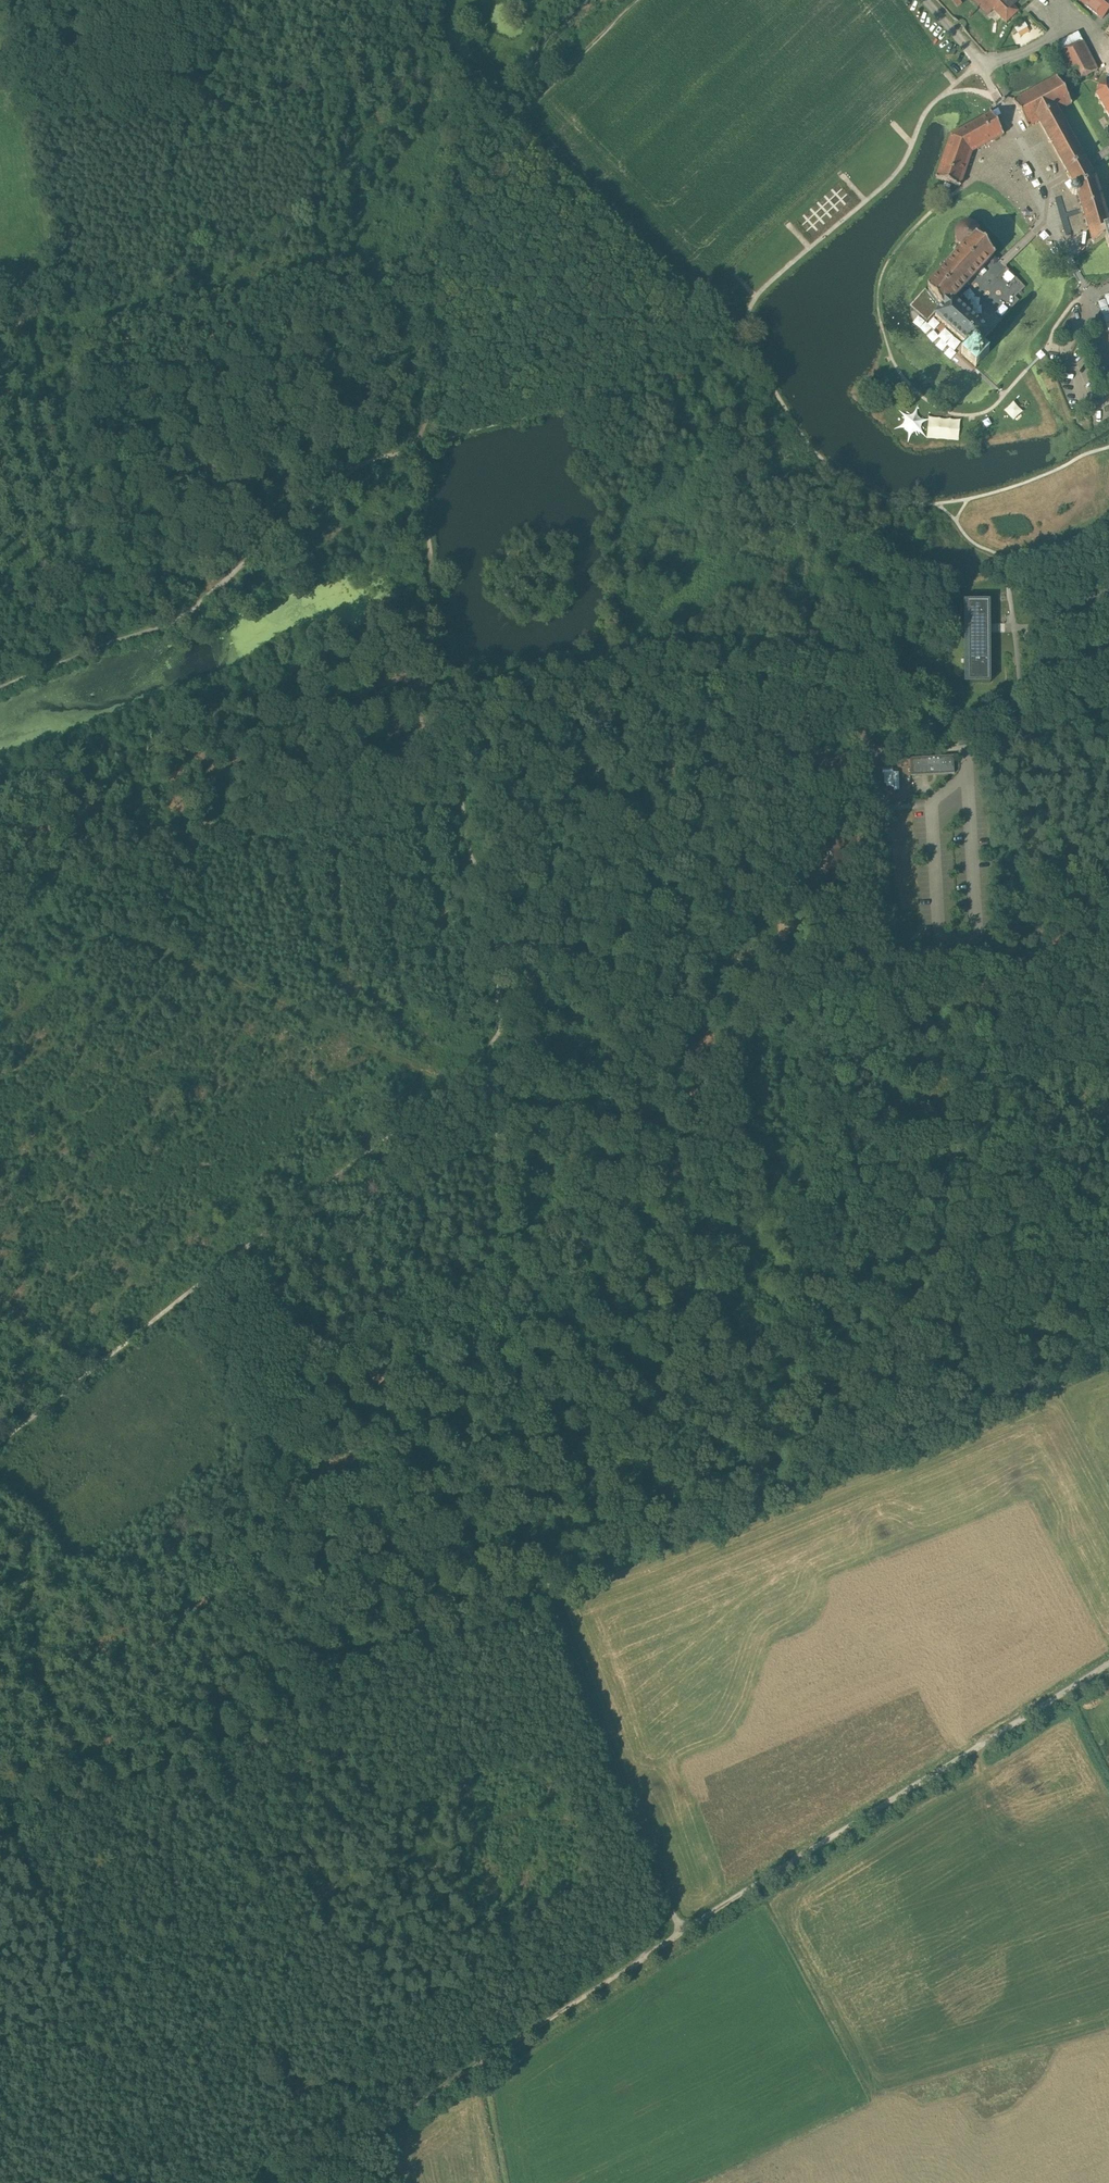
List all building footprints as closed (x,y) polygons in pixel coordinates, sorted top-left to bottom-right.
[(987,14),(995,10),(1001,17),(1013,6),(1019,0),(974,0),(987,14)] [(1079,1),(1102,19),(1108,10),(1108,0),(1079,0),(1079,1)] [(1013,6),(1001,17),(1006,23),(1019,12),(1013,6)] [(1078,33),(1055,45),(1059,53),(1082,41),(1078,33)] [(1082,41),(1059,53),(1074,82),(1097,70),(1082,41)] [(1056,77),(1016,99),(1013,101),(1027,127),(1038,121),(1068,175),(1075,188),(1093,245),(1105,237),(1106,239),(1108,247),(1108,246),(1108,225),(1095,179),(1088,164),(1058,110),(1071,103),(1056,77)] [(1106,84),(1106,82),(1104,82),(1104,84),(1102,84),(1101,84),(1100,85),(1100,86),(1099,87),(1097,86),(1096,87),(1098,89),(1097,94),(1095,95),(1095,97),(1097,96),(1100,101),(1098,102),(1099,104),(1101,103),(1105,110),(1103,111),(1104,113),(1106,112),(1108,117),(1108,85),(1106,84)] [(951,135),(936,178),(959,186),(971,152),(1003,134),(991,113),(990,114),(951,135)] [(970,223),(964,223),(960,225),(956,230),(955,234),(956,240),(958,244),(962,247),(926,288),(928,290),(928,291),(925,288),(912,302),(909,306),(912,308),(927,322),(931,317),(935,312),(937,314),(935,316),(943,323),(963,341),(966,343),(965,344),(966,347),(960,353),(975,367),(989,352),(980,344),(1002,320),(992,311),(989,314),(984,310),(976,319),(970,313),(955,300),(987,265),(996,256),(979,239),(980,233),(978,229),(974,225),(970,223)] [(1091,335),(1084,338),(1088,347),(1094,344),(1091,335)] [(1105,375),(1099,377),(1102,386),(1108,383),(1105,375)] [(989,598),(963,599),(963,682),(989,681),(989,627),(989,598)] [(383,627),(384,647),(394,647),(394,627),(383,627)] [(952,755),(909,757),(909,774),(953,772),(952,755)]
